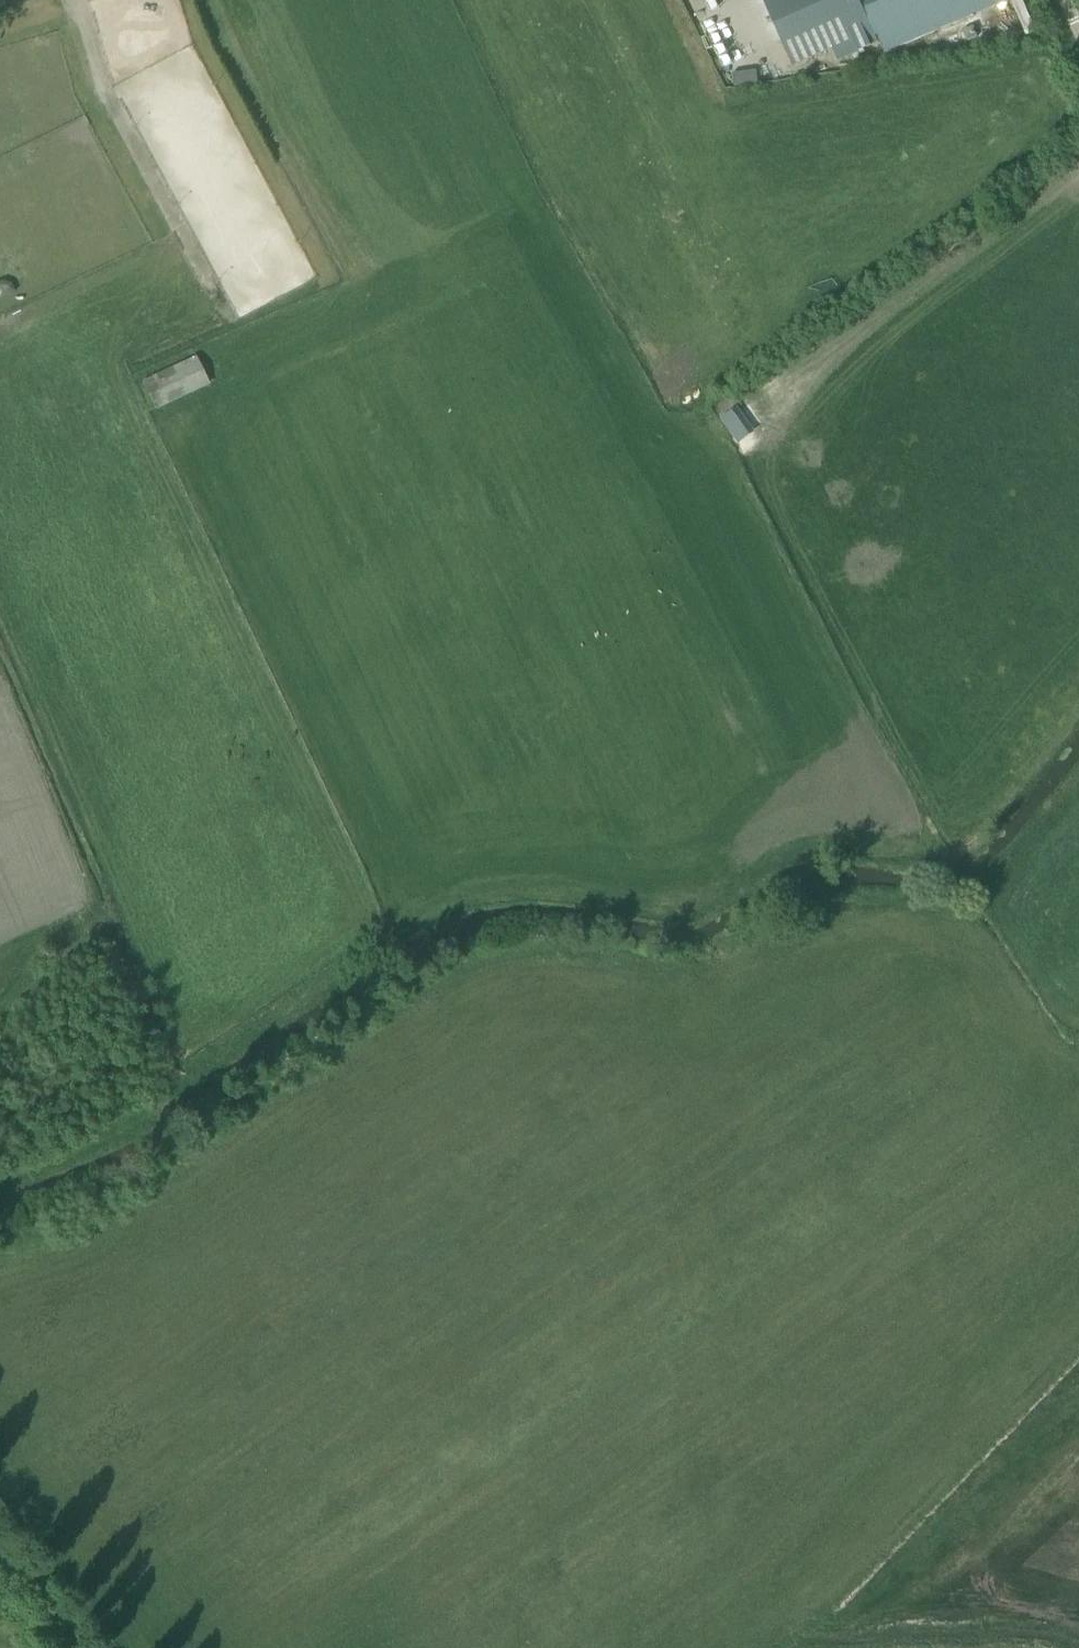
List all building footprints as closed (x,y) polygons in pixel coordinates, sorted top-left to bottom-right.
[(793,66),(833,50),(838,63),(880,46),(877,40),(879,39),(885,53),(1008,0),(763,0),(793,66)] [(973,25),(962,29),(966,40),(977,36),(973,25)] [(755,70),(731,73),(733,86),(757,83),(755,70)] [(0,281),(0,295),(1,298),(15,291),(11,282),(4,280),(0,281)] [(172,366),(142,380),(155,408),(185,394),(172,366)]
